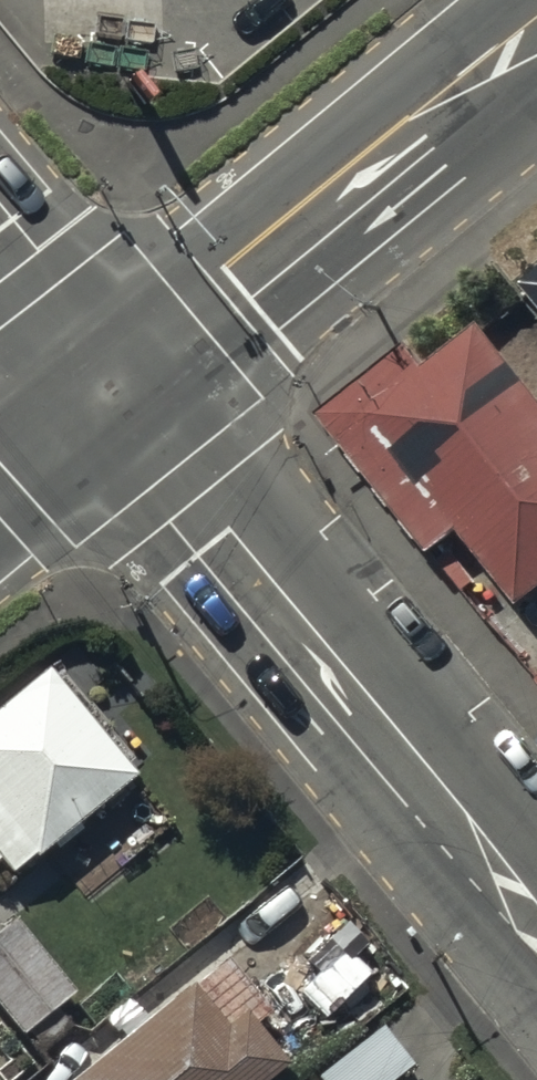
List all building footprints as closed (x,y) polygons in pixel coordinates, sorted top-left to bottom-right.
[(525,280),(536,295),(536,270),(525,280)] [(475,316),(424,359),(404,336),(360,370),(315,403),(363,460),(430,541),(459,520),(518,596),(536,581),(536,394),(483,325),(475,316)] [(46,662),(0,700),(0,856),(10,868),(34,848),(36,851),(51,838),(58,846),(84,824),(78,816),(135,768),(46,662)] [(15,913),(0,925),(0,1002),(23,1029),(28,1025),(46,1047),(74,1024),(56,1002),(76,986),(15,913)] [(191,976),(68,1079),(69,1079),(258,1079),(288,1055),(246,1006),(228,1021),(191,976)] [(381,1022),(316,1073),(322,1079),(388,1079),(412,1061),(381,1022)]
